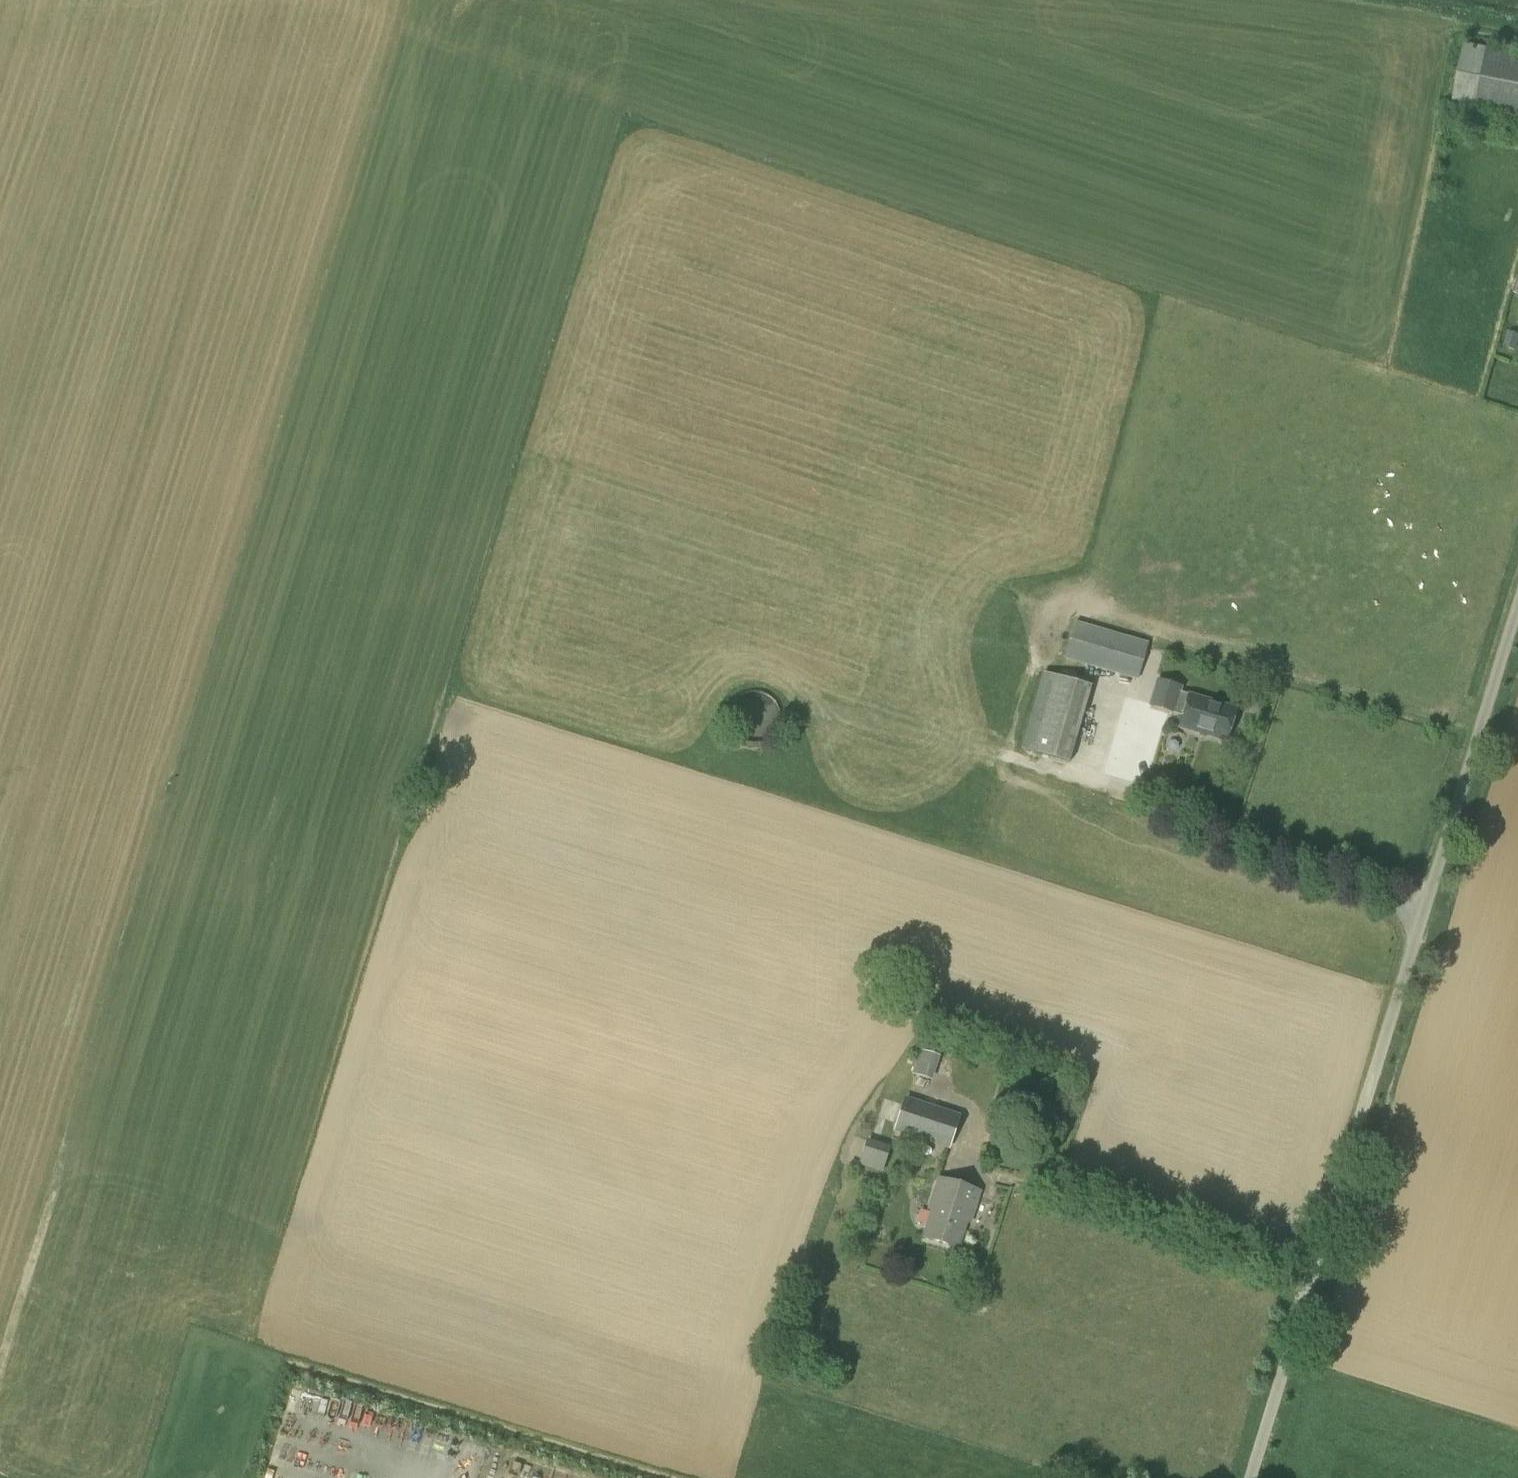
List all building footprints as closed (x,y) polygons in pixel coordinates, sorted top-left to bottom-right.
[(1464,44),(1451,107),(1517,120),(1517,54),(1464,44)] [(1137,680),(1148,643),(1076,622),(1065,660),(1137,680)] [(927,645),(930,636),(914,630),(910,639),(927,645)] [(1069,763),(1091,686),(1042,672),(1020,750),(1069,763)] [(1227,743),(1236,710),(1189,696),(1181,693),(1183,687),(1155,679),(1148,706),(1173,714),(1183,717),(1179,729),(1227,743)] [(753,744),(758,744),(762,743),(766,741),(770,739),(773,736),(776,732),(778,728),(780,724),(780,720),(780,715),(779,711),(778,707),(776,703),(773,700),(769,697),(766,695),(762,693),(757,692),(753,692),(749,693),(744,694),(741,696),(737,699),(734,702),(732,705),(730,709),(729,714),(728,718),(729,722),(730,727),(732,731),(734,734),(737,737),(741,740),(745,742),(749,743),(753,744)] [(920,1048),(916,1073),(932,1075),(936,1050),(920,1048)] [(949,1150),(960,1115),(904,1097),(893,1132),(949,1150)] [(971,1223),(980,1193),(938,1179),(928,1211),(932,1212),(924,1237),(958,1250),(966,1222),(971,1223)]
